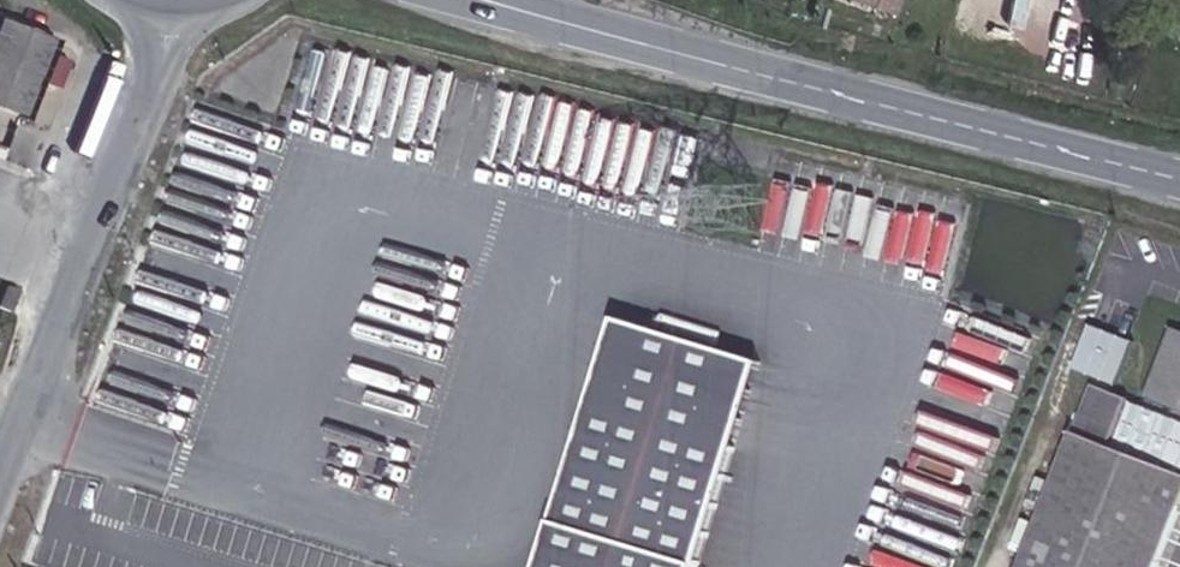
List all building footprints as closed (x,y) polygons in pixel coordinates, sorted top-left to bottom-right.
[(890,10),(893,0),(862,0),(890,10)] [(918,20),(925,0),(893,0),(890,10),(918,20)] [(0,19),(0,142),(10,117),(21,122),(53,40),(0,19)] [(310,79),(323,83),(337,39),(324,35),(310,79)] [(1067,370),(1110,386),(1125,343),(1084,327),(1067,370)] [(1170,332),(1143,399),(1179,414),(1179,336),(1170,332)] [(758,381),(616,334),(549,536),(645,566),(697,566),(758,381)] [(1179,506),(1179,463),(1176,462),(1108,434),(1120,405),(1088,392),(1039,514),(1019,566),(1157,566),(1179,506)] [(549,536),(539,566),(645,566),(549,536)]
